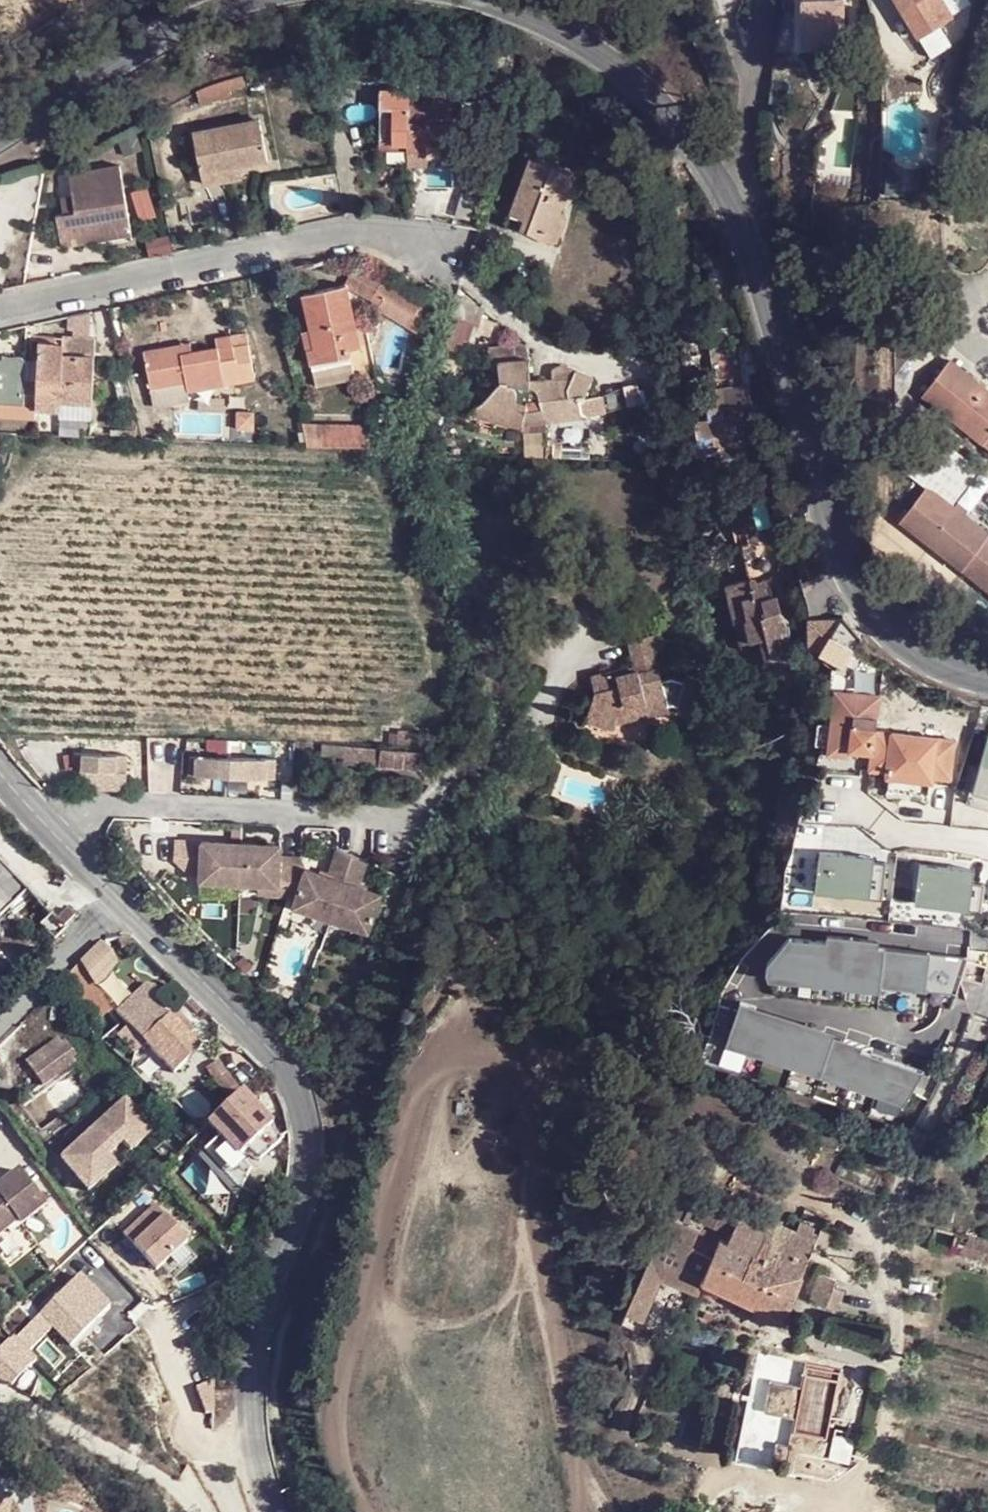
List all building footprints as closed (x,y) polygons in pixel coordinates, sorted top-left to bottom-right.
[(805,50),(846,51),(846,0),(805,0),(805,50)] [(958,42),(946,22),(951,19),(940,0),(898,0),(894,3),(927,60),(958,42)] [(217,86),(195,95),(201,114),(232,102),(230,96),(244,90),(240,79),(217,86)] [(378,88),(380,141),(409,140),(410,146),(427,146),(427,138),(449,138),(447,92),(429,92),(428,101),(408,101),(407,87),(378,88)] [(190,135),(200,176),(239,166),(267,161),(257,120),(190,135)] [(409,140),(380,141),(381,148),(410,146),(409,140)] [(511,217),(525,221),(566,235),(571,220),(565,218),(579,176),(533,159),(511,217)] [(119,160),(68,169),(75,206),(56,210),(61,242),(81,238),(79,229),(130,220),(119,160)] [(239,166),(200,176),(202,187),(241,179),(239,166)] [(566,235),(525,221),(521,231),(562,245),(566,235)] [(360,264),(349,285),(374,301),(386,280),(360,264)] [(378,308),(413,329),(413,328),(424,316),(424,315),(425,302),(386,280),(374,301),(379,304),(378,308)] [(305,294),(313,332),(316,346),(309,348),(316,388),(356,381),(351,352),(362,349),(349,285),(305,294)] [(702,288),(675,292),(687,381),(706,379),(706,372),(712,371),(702,288)] [(454,322),(450,333),(479,343),(489,314),(460,298),(454,322)] [(413,328),(413,329),(424,335),(424,316),(413,328)] [(316,346),(313,332),(306,333),(309,348),(316,346)] [(183,356),(182,348),(144,355),(156,411),(192,403),(190,395),(241,384),(231,336),(215,340),(217,348),(194,353),(183,356)] [(61,345),(61,338),(40,337),(39,344),(61,345)] [(97,340),(61,338),(61,345),(39,344),(33,408),(60,410),(61,404),(91,406),(97,340)] [(193,345),(182,348),(183,356),(194,353),(193,345)] [(530,345),(491,351),(495,368),(500,367),(505,388),(499,388),(484,405),(507,420),(504,427),(522,432),(528,407),(539,406),(538,392),(535,392),(530,345)] [(24,400),(22,351),(0,352),(0,401),(24,400)] [(949,361),(920,396),(987,449),(987,394),(949,361)] [(500,367),(495,368),(499,388),(505,388),(500,367)] [(541,392),(538,392),(539,406),(542,406),(546,427),(549,425),(580,423),(585,430),(587,427),(582,420),(584,404),(587,403),(596,379),(564,371),(555,374),(556,381),(546,382),(540,386),(541,392)] [(717,389),(719,408),(745,405),(744,385),(717,389)] [(507,420),(484,405),(466,421),(469,423),(474,419),(504,427),(507,420)] [(745,405),(719,408),(712,409),(713,423),(700,424),(703,455),(716,453),(736,468),(753,466),(745,405)] [(528,407),(522,432),(550,430),(549,425),(546,427),(542,406),(539,406),(528,407)] [(302,425),(307,446),(365,449),(366,427),(302,425)] [(557,447),(556,462),(593,463),(594,449),(557,447)] [(924,486),(897,518),(987,592),(987,538),(924,486)] [(754,581),(773,577),(781,575),(774,541),(747,547),(754,579),(736,584),(745,625),(736,627),(741,648),(763,643),(767,659),(774,657),(800,666),(792,622),(784,612),(780,601),(776,601),(773,589),(756,593),(754,581)] [(776,589),(773,577),(754,581),(756,593),(773,589),(776,589)] [(736,584),(727,585),(736,627),(745,625),(736,584)] [(804,609),(784,612),(792,622),(806,618),(804,609)] [(820,654),(844,617),(809,625),(809,655),(820,654)] [(846,621),(844,617),(820,654),(843,670),(863,639),(855,629),(850,624),(846,621)] [(610,666),(586,673),(590,690),(582,715),(609,724),(613,707),(620,705),(621,710),(641,699),(642,705),(661,706),(667,699),(694,708),(704,678),(681,672),(678,680),(665,675),(657,678),(650,649),(661,647),(657,629),(626,637),(631,661),(632,667),(611,671),(610,666)] [(631,661),(610,666),(611,671),(632,667),(631,661)] [(874,755),(877,732),(881,697),(837,692),(830,755),(851,757),(852,752),(874,755)] [(621,710),(623,717),(642,705),(641,699),(621,710)] [(667,699),(661,706),(691,716),(694,708),(667,699)] [(399,730),(399,735),(398,745),(410,746),(411,731),(399,730)] [(890,774),(890,778),(935,784),(936,777),(941,740),(877,732),(874,755),(872,772),(890,774)] [(398,745),(399,735),(390,734),(389,744),(398,745)] [(941,740),(936,777),(954,779),(959,742),(941,740)] [(345,758),(346,746),(322,745),(322,756),(345,758)] [(382,750),(346,746),(345,758),(346,765),(381,768),(382,750)] [(423,753),(382,750),(381,768),(423,772),(423,753)] [(131,760),(77,757),(77,765),(83,774),(130,776),(131,760)] [(280,766),(194,763),(192,780),(278,785),(280,766)] [(935,784),(890,778),(886,798),(932,805),(935,784)] [(201,885),(241,887),(295,892),(304,862),(284,861),(283,850),(179,843),(176,862),(192,876),(201,877),(201,885)] [(845,856),(821,853),(817,893),(867,899),(867,900),(884,902),(888,866),(872,864),(844,861),(845,856)] [(307,874),(301,894),(295,912),(367,936),(380,899),(359,892),(368,866),(337,856),(328,881),(307,874)] [(5,915),(28,890),(0,862),(0,910),(5,915)] [(304,862),(295,892),(301,894),(307,874),(304,862)] [(949,873),(949,868),(922,865),(921,870),(949,873)] [(949,873),(921,870),(917,905),(984,913),(987,885),(971,884),(973,871),(949,868),(949,873)] [(295,892),(241,887),(240,900),(289,905),(295,892)] [(58,920),(67,928),(76,918),(68,910),(58,920)] [(927,1015),(928,1001),(957,1005),(970,960),(791,940),(769,967),(769,977),(779,1000),(927,1015)] [(117,1014),(129,1027),(147,1045),(175,1075),(202,1048),(156,1002),(154,1004),(141,990),(117,1014)] [(823,1079),(908,1107),(927,1075),(824,1040),(825,1035),(758,1013),(759,1009),(743,1004),(729,1048),(768,1061),(769,1057),(824,1075),(823,1079)] [(147,1045),(129,1027),(118,1037),(121,1040),(136,1055),(147,1045)] [(59,1033),(20,1062),(37,1085),(76,1055),(59,1033)] [(218,1063),(206,1071),(214,1083),(228,1076),(218,1063)] [(273,1128),(243,1096),(229,1108),(198,1137),(228,1169),(247,1152),(273,1128)] [(273,1128),(247,1152),(261,1162),(283,1141),(273,1128)] [(114,1154),(96,1132),(62,1161),(89,1193),(116,1171),(107,1160),(114,1154)] [(0,1193),(0,1241),(8,1235),(21,1225),(24,1229),(49,1210),(22,1176),(0,1193)] [(153,1180),(126,1207),(142,1223),(169,1195),(153,1180)] [(733,1237),(743,1215),(710,1201),(701,1222),(733,1237)] [(772,1229),(743,1215),(733,1237),(729,1246),(721,1243),(703,1282),(704,1283),(785,1320),(825,1234),(809,1226),(804,1236),(775,1223),(772,1229)] [(21,1225),(8,1235),(25,1256),(37,1247),(24,1229),(21,1225)] [(666,1234),(654,1259),(703,1282),(721,1243),(691,1229),(684,1242),(666,1234)] [(957,1234),(952,1251),(987,1260),(987,1242),(957,1234)] [(654,1259),(618,1325),(634,1333),(660,1278),(697,1295),(703,1282),(654,1259)] [(839,1278),(822,1273),(812,1301),(838,1311),(846,1291),(836,1286),(839,1278)]
